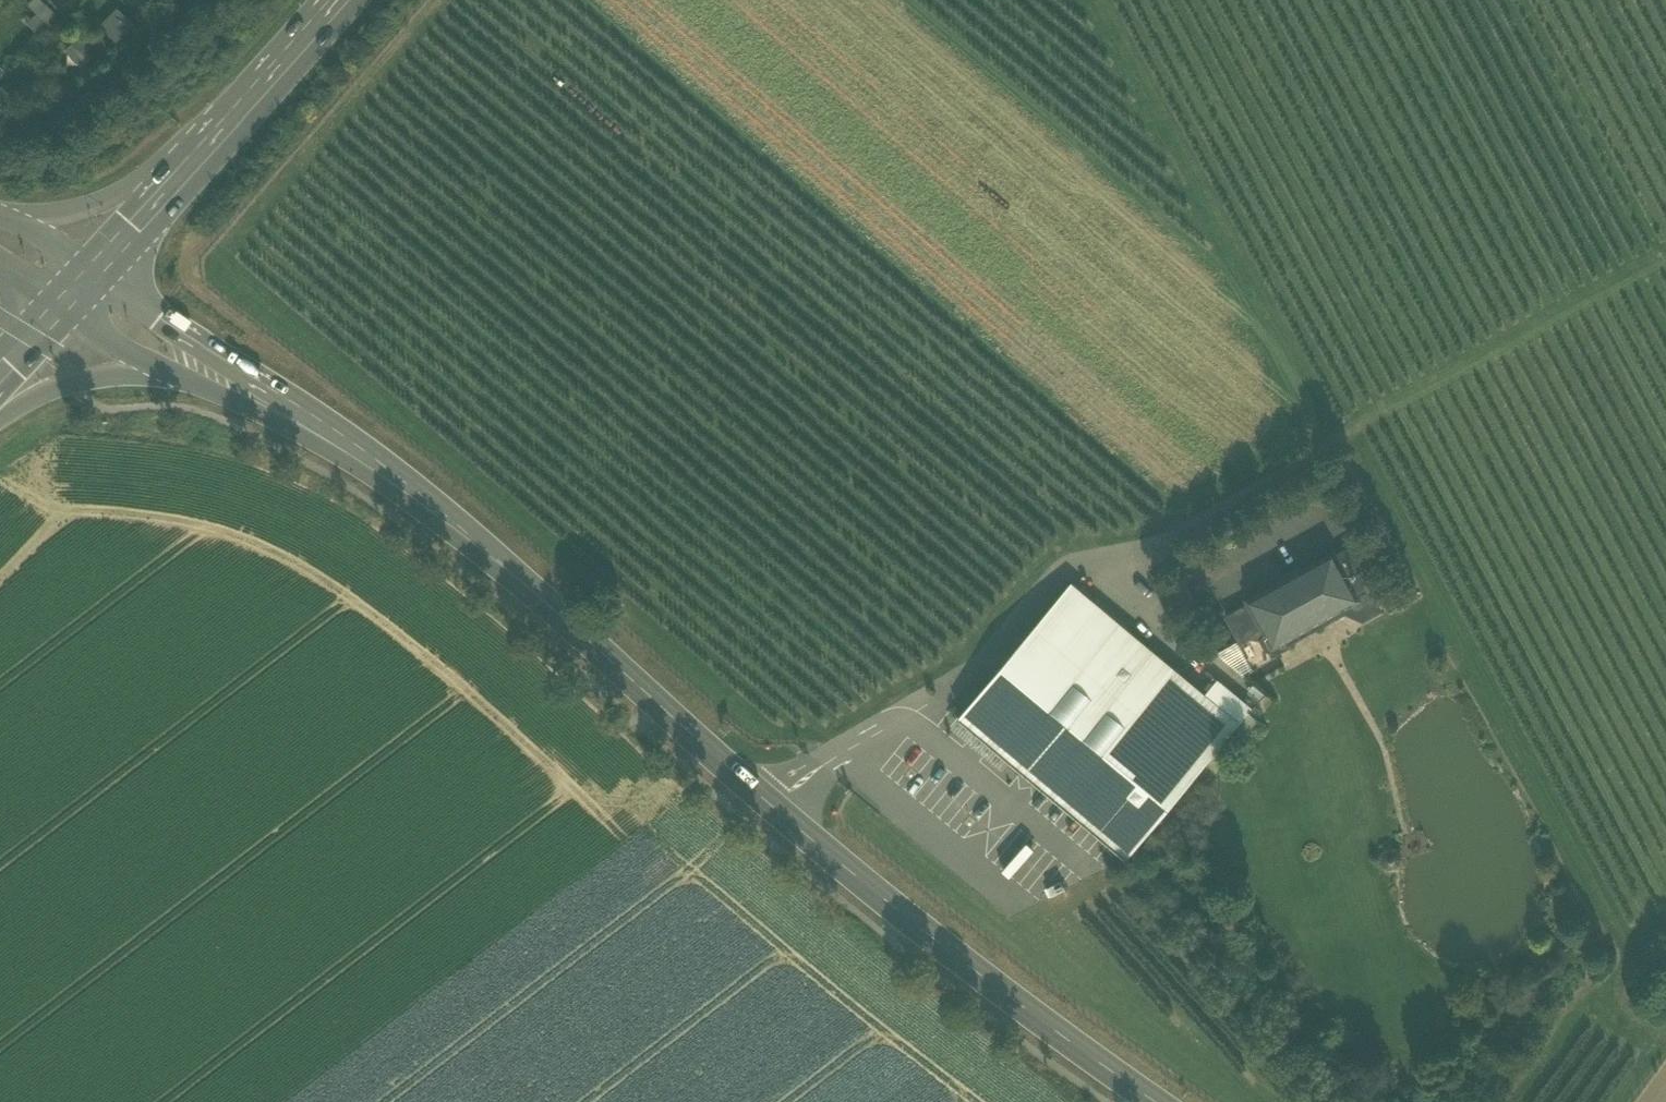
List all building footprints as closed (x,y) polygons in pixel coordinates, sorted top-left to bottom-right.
[(39,25),(54,14),(44,0),(30,0),(24,5),(39,25)] [(115,40),(134,21),(117,5),(98,23),(115,40)] [(1334,556),(1350,584),(1363,577),(1375,570),(1359,542),(1334,556)] [(1268,648),(1278,650),(1288,645),(1288,635),(1289,635),(1292,637),(1312,625),(1312,623),(1320,618),(1322,620),(1342,609),(1363,618),(1380,609),(1374,598),(1375,598),(1363,577),(1350,584),(1334,556),(1333,554),(1250,600),(1251,602),(1265,627),(1258,631),(1262,638),(1268,648)] [(959,717),(1128,857),(1159,820),(1171,831),(1185,814),(1178,808),(1172,804),(1206,763),(1223,743),(1233,751),(1258,720),(1214,684),(1206,695),(1071,583),(959,717)] [(1228,615),(1241,640),(1258,631),(1265,627),(1251,602),(1228,615)] [(1238,639),(1216,651),(1243,675),(1254,670),(1238,639)] [(1223,743),(1206,763),(1216,771),(1233,751),(1223,743)]
